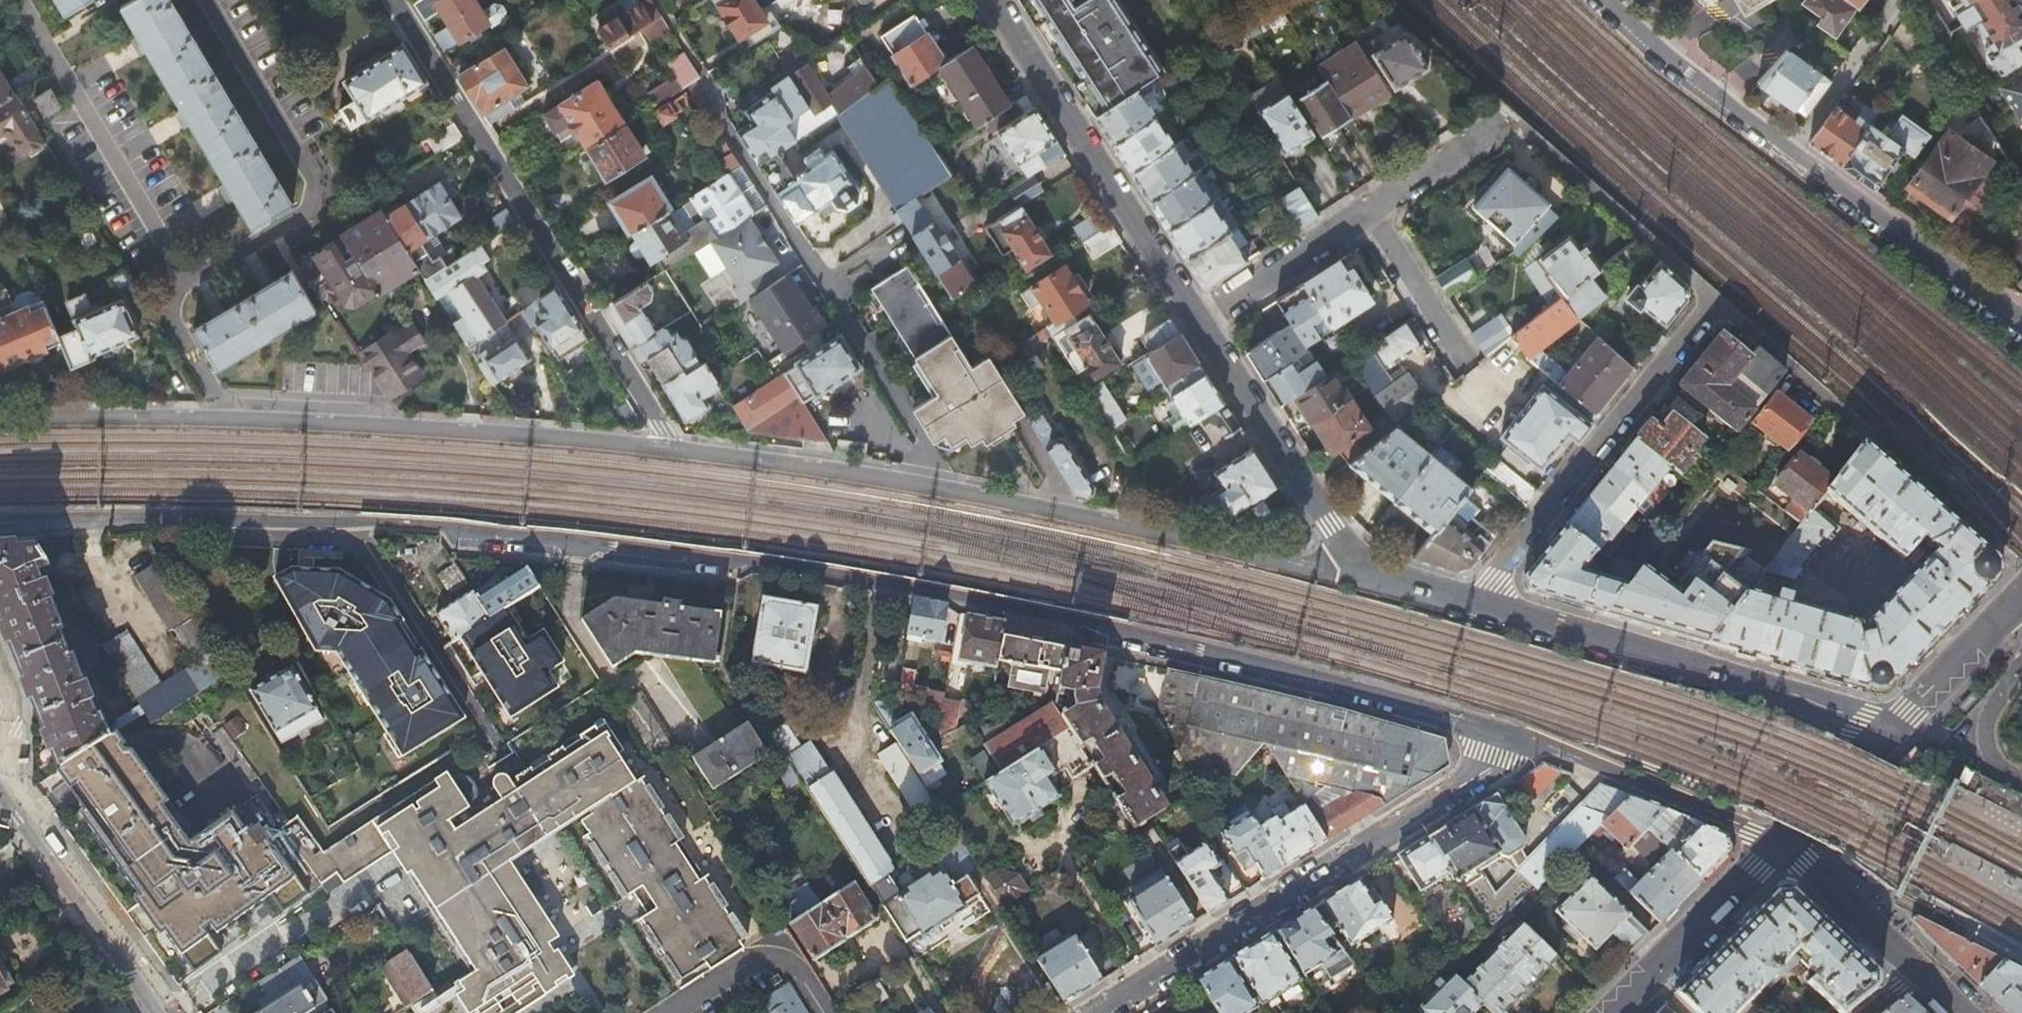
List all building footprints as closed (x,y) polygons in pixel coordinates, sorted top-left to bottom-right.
[(66,14),(89,0),(58,0),(66,14)] [(237,197),(254,225),(293,201),(171,0),(131,0),(121,6),(138,35),(149,53),(182,108),(192,124),(227,181),(237,197)] [(414,3),(424,21),(443,10),(452,25),(434,37),(443,50),(487,21),(474,0),(419,0),(414,3)] [(661,15),(651,0),(644,0),(638,4),(622,13),(619,10),(616,10),(611,14),(611,16),(613,19),(599,27),(598,30),(609,48),(638,30),(652,21),(661,15)] [(739,37),(742,35),(748,45),(771,30),(752,0),(715,0),(739,37)] [(1024,8),(1037,0),(1019,0),(1024,8)] [(1024,8),(1035,24),(1052,13),(1044,0),(1037,0),(1024,8)] [(1052,13),(1067,37),(1073,47),(1088,71),(1099,87),(1082,98),(1093,116),(1135,89),(1144,83),(1166,69),(1120,0),(1044,0),(1052,13)] [(1846,0),(1803,0),(1802,2),(1822,16),(1817,24),(1836,37),(1856,7),(1846,0)] [(1910,4),(1932,38),(1937,47),(1949,39),(1951,32),(1931,0),(1916,0),(1910,4)] [(1951,5),(1963,24),(1973,18),(1985,36),(1987,35),(1992,42),(1984,47),(1998,69),(2019,55),(2011,42),(2021,35),(2021,0),(1960,0),(1951,5)] [(881,35),(912,83),(938,66),(946,61),(915,12),(881,35)] [(669,29),(661,15),(652,21),(638,30),(646,44),(669,29)] [(1399,24),(1377,38),(1382,47),(1405,32),(1399,24)] [(1817,36),(1807,29),(1795,42),(1806,50),(1817,36)] [(1373,31),(1357,42),(1367,57),(1372,54),(1371,54),(1382,47),(1377,38),(1373,31)] [(1371,54),(1372,54),(1394,88),(1427,67),(1405,32),(1382,47),(1371,54)] [(149,53),(138,35),(129,41),(139,58),(149,53)] [(1065,52),(1073,47),(1067,37),(1058,43),(1065,52)] [(768,41),(711,76),(721,93),(780,59),(768,41)] [(1350,116),(1389,91),(1367,57),(1357,42),(1357,41),(1318,66),(1320,70),(1326,79),(1350,116)] [(426,80),(402,42),(343,80),(367,118),(426,80)] [(1008,104),(971,45),(946,61),(938,66),(976,125),(989,117),(1008,104)] [(489,123),(514,107),(512,103),(528,92),(529,86),(503,46),(485,57),(478,46),(451,63),(489,123)] [(796,49),(780,59),(790,74),(810,104),(815,112),(830,103),(831,102),(828,97),(796,49)] [(1788,50),(1759,82),(1805,115),(1830,81),(1788,50)] [(682,87),(699,76),(683,51),(666,62),(682,87)] [(878,84),(867,67),(828,97),(831,102),(830,103),(837,114),(838,115),(878,84)] [(1326,79),(1320,70),(1303,81),(1309,90),(1326,79)] [(1072,83),(1082,98),(1099,87),(1088,71),(1072,83)] [(1998,85),(2021,124),(2021,71),(1998,85)] [(898,72),(890,78),(899,92),(907,86),(898,72)] [(13,95),(0,74),(0,103),(13,95)] [(837,114),(830,103),(815,112),(810,104),(790,74),(771,87),(773,90),(746,107),(753,119),(736,129),(795,223),(817,209),(822,217),(836,207),(845,210),(859,201),(860,191),(833,150),(826,154),(822,148),(819,147),(806,156),(806,160),(809,165),(793,176),(778,151),(837,114)] [(889,76),(878,84),(838,115),(885,187),(884,190),(897,210),(921,194),(951,175),(899,92),(890,78),(889,76)] [(625,123),(625,122),(597,78),(543,113),(556,134),(572,123),(586,147),(587,146),(625,123)] [(1321,135),(1350,116),(1326,79),(1309,90),(1297,98),(1321,135)] [(1154,99),(1144,83),(1135,89),(1146,105),(1148,103),(1154,99)] [(1313,133),(1282,84),(1263,96),(1267,102),(1257,109),(1251,113),(1279,156),(1313,133)] [(50,87),(34,97),(45,116),(61,106),(50,87)] [(1146,105),(1135,89),(1093,116),(1111,144),(1154,117),(1156,116),(1148,103),(1146,105)] [(1955,147),(1979,113),(1964,89),(1933,132),(1955,147)] [(16,93),(13,95),(0,103),(0,137),(10,131),(19,144),(40,131),(16,93)] [(1063,152),(1025,93),(1008,104),(989,117),(996,128),(995,128),(1017,161),(1018,161),(1027,175),(1063,152)] [(1267,102),(1263,96),(1253,103),(1257,109),(1267,102)] [(673,112),(667,103),(656,111),(662,120),(673,112)] [(1836,106),(1809,143),(1841,166),(1877,114),(1865,105),(1855,119),(1836,106)] [(183,129),(192,124),(182,108),(173,113),(183,129)] [(1902,150),(1914,158),(1931,134),(1898,110),(1889,122),(1877,114),(1841,166),(1874,189),(1902,150)] [(662,120),(656,111),(647,117),(653,125),(662,120)] [(1173,128),(1163,112),(1156,116),(1154,117),(1164,133),(1166,132),(1173,128)] [(885,187),(838,115),(883,187),(884,190),(885,187)] [(1154,117),(1111,144),(1130,173),(1172,146),(1174,145),(1166,132),(1164,133),(1154,117)] [(427,136),(437,151),(461,136),(451,120),(427,136)] [(640,147),(625,123),(587,146),(607,177),(643,154),(643,153),(648,149),(645,144),(640,147)] [(45,140),(40,131),(19,144),(24,153),(45,140)] [(726,172),(739,164),(723,139),(716,144),(723,156),(719,159),(726,172)] [(1192,157),(1181,141),(1174,145),(1172,146),(1183,163),(1185,162),(1192,157)] [(1910,187),(1951,216),(1980,174),(1939,145),(1910,187)] [(1172,146),(1130,173),(1148,201),(1190,174),(1192,173),(1185,162),(1183,163),(1172,146)] [(527,184),(543,174),(537,164),(521,174),(527,184)] [(765,205),(739,164),(726,172),(690,194),(716,235),(748,215),(765,205)] [(1537,235),(1552,222),(1540,212),(1548,201),(1508,166),(1473,207),(1513,242),(1527,226),(1537,235)] [(1209,186),(1199,169),(1192,173),(1190,174),(1201,191),(1203,190),(1209,186)] [(1209,203),(1211,202),(1203,190),(1201,191),(1190,174),(1148,201),(1167,230),(1209,203)] [(389,179),(364,175),(374,192),(373,193),(376,199),(395,188),(390,181),(389,179)] [(386,204),(381,207),(396,230),(450,196),(458,191),(447,175),(390,211),(386,204)] [(614,201),(632,230),(669,207),(651,178),(614,201)] [(228,203),(237,197),(227,181),(218,187),(228,203)] [(1041,182),(1018,189),(1023,203),(1045,197),(1041,182)] [(1300,226),(1317,215),(1298,185),(1281,196),(1300,226)] [(921,194),(897,210),(903,219),(937,273),(960,258),(936,220),(923,228),(911,210),(926,201),(921,194)] [(396,230),(418,266),(425,277),(447,263),(440,253),(434,258),(422,239),(460,213),(450,196),(396,230)] [(1228,214),(1218,198),(1211,202),(1209,203),(1220,220),(1222,218),(1228,214)] [(1229,230),(1222,218),(1220,220),(1209,203),(1167,230),(1185,258),(1227,231),(1229,230)] [(985,228),(995,245),(1002,241),(1008,248),(1012,246),(1026,267),(1051,252),(1021,205),(985,228)] [(9,220),(3,206),(0,207),(0,224),(9,220)] [(396,230),(381,207),(341,233),(343,236),(317,253),(345,299),(354,302),(375,288),(378,293),(418,266),(396,230)] [(514,220),(506,207),(488,219),(496,231),(514,220)] [(669,207),(632,230),(650,259),(687,236),(669,207)] [(1072,228),(1081,242),(1109,224),(1100,209),(1072,228)] [(716,235),(709,240),(736,283),(731,287),(740,302),(750,296),(772,282),(764,269),(776,261),(748,215),(716,235)] [(1109,224),(1081,242),(1091,257),(1119,239),(1109,224)] [(1246,242),(1236,226),(1229,230),(1227,231),(1238,248),(1240,247),(1246,242)] [(1204,288),(1248,259),(1240,247),(1238,248),(1227,231),(1185,258),(1204,288)] [(1588,277),(1599,268),(1597,266),(1599,264),(1587,250),(1585,251),(1582,247),(1579,250),(1568,235),(1538,258),(1549,272),(1546,274),(1563,296),(1588,277)] [(447,263),(425,277),(437,296),(447,289),(463,314),(452,320),(467,343),(490,328),(505,318),(477,273),(486,266),(483,261),(491,256),(482,241),(447,263)] [(1465,258),(1435,278),(1446,295),(1476,276),(1465,258)] [(1323,316),(1329,326),(1372,299),(1354,272),(1349,275),(1338,260),(1302,283),(1323,316)] [(993,361),(990,357),(972,369),(905,264),(869,286),(872,291),(883,308),(898,332),(934,392),(929,395),(911,407),(933,441),(940,444),(947,443),(952,446),(965,439),(968,443),(981,436),(984,441),(989,438),(991,441),(1010,429),(1008,426),(1015,421),(1011,414),(1022,407),(998,370),(993,361)] [(1687,287),(1661,264),(1628,292),(1626,291),(1621,296),(1632,305),(1634,303),(1666,329),(1688,302),(1687,287)] [(1047,327),(1052,336),(1053,338),(1089,314),(1094,311),(1064,265),(1033,285),(1056,322),(1047,327)] [(120,289),(131,283),(122,268),(109,277),(116,288),(120,289)] [(220,305),(209,313),(211,317),(193,328),(217,368),(315,308),(290,269),(272,280),(269,276),(258,283),(260,287),(223,310),(220,305)] [(258,283),(269,276),(266,271),(255,278),(258,283)] [(528,303),(556,286),(546,271),(520,289),(528,303)] [(772,282),(750,296),(784,350),(800,340),(816,330),(825,324),(813,305),(807,309),(785,274),(772,282)] [(1563,296),(1560,298),(1576,319),(1604,297),(1588,277),(1563,296)] [(645,280),(603,306),(629,348),(655,332),(638,305),(649,297),(651,290),(645,280)] [(1305,346),(1320,336),(1312,323),(1323,316),(1302,283),(1275,301),(1290,324),(1297,334),(1305,346)] [(550,347),(581,327),(556,286),(528,303),(518,310),(527,325),(534,321),(544,337),(547,343),(550,347)] [(59,340),(70,367),(92,357),(91,354),(138,334),(122,297),(93,309),(84,287),(64,295),(73,317),(77,326),(57,335),(59,340)] [(883,308),(872,291),(865,295),(875,313),(883,308)] [(59,340),(57,335),(53,325),(44,303),(41,298),(18,309),(13,298),(8,296),(0,300),(0,361),(3,366),(59,340)] [(1560,298),(1549,307),(1514,335),(1511,336),(1528,357),(1529,361),(1598,415),(1634,371),(1599,335),(1585,353),(1580,349),(1576,355),(1580,358),(1569,372),(1541,347),(1576,319),(1560,298)] [(206,308),(209,313),(220,305),(218,301),(206,308)] [(1120,361),(1089,314),(1053,338),(1064,355),(1071,351),(1076,358),(1082,358),(1091,373),(1079,380),(1087,391),(1098,384),(1094,378),(1120,361)] [(77,326),(73,317),(59,323),(53,325),(57,335),(77,326)] [(1180,333),(1170,317),(1144,334),(1154,350),(1180,333)] [(1408,320),(1368,345),(1383,369),(1423,344),(1408,320)] [(392,329),(360,350),(388,394),(389,395),(421,373),(405,349),(422,338),(411,323),(395,334),(392,329)] [(1495,323),(1473,337),(1485,357),(1506,340),(1495,323)] [(1290,324),(1278,331),(1285,342),(1297,334),(1290,324)] [(655,332),(629,348),(639,363),(647,358),(657,374),(693,352),(683,335),(677,336),(674,332),(669,336),(663,327),(655,332)] [(1032,337),(1037,346),(1052,336),(1047,327),(1032,337)] [(467,343),(491,382),(529,357),(528,356),(524,350),(514,335),(501,344),(490,328),(467,343)] [(811,351),(794,361),(795,364),(783,371),(800,399),(800,400),(801,400),(802,400),(813,393),(814,394),(860,366),(839,333),(821,344),(818,340),(821,339),(816,330),(800,340),(805,349),(808,347),(811,351)] [(1245,352),(1262,379),(1295,357),(1307,349),(1305,346),(1297,334),(1285,342),(1278,331),(1245,352)] [(896,341),(929,395),(934,392),(898,332),(896,333),(896,341)] [(1180,333),(1154,350),(1146,354),(1172,397),(1206,374),(1180,333)] [(1785,371),(1757,348),(1748,358),(1721,336),(1680,387),(1736,432),(1785,371)] [(537,341),(541,347),(547,343),(544,337),(537,341)] [(1007,352),(1013,361),(1023,363),(1035,356),(1037,346),(1032,337),(1007,352)] [(528,356),(541,347),(537,341),(524,350),(528,356)] [(693,352),(657,374),(662,381),(685,416),(706,403),(701,395),(719,384),(704,358),(699,361),(693,352)] [(993,361),(998,370),(1013,361),(1007,352),(993,361)] [(1262,379),(1279,405),(1293,396),(1325,374),(1315,359),(1302,368),(1295,357),(1262,379)] [(745,431),(826,438),(802,400),(801,400),(800,400),(800,399),(783,371),(731,403),(746,428),(745,431)] [(1313,422),(1349,399),(1352,397),(1344,385),(1340,388),(1329,372),(1325,374),(1293,396),(1294,397),(1290,400),(1300,414),(1303,412),(1311,423),(1313,422)] [(1189,425),(1200,417),(1224,402),(1206,374),(1172,397),(1189,425)] [(1377,395),(1394,420),(1425,399),(1407,374),(1377,395)] [(1102,382),(1098,384),(1087,391),(1111,429),(1126,419),(1102,382)] [(1577,441),(1591,423),(1542,384),(1501,435),(1541,467),(1568,433),(1577,441)] [(1777,393),(1753,424),(1769,437),(1767,439),(1768,443),(1774,448),(1777,448),(1779,445),(1787,451),(1812,420),(1777,393)] [(1667,411),(1672,415),(1691,430),(1701,417),(1678,398),(1667,411)] [(1348,464),(1377,441),(1349,399),(1313,422),(1332,452),(1338,449),(1348,464)] [(1236,438),(1244,433),(1224,402),(1200,417),(1205,424),(1209,423),(1218,425),(1226,438),(1233,434),(1236,438)] [(1663,408),(1652,422),(1661,429),(1672,415),(1667,411),(1663,408)] [(1030,420),(1077,496),(1086,498),(1095,491),(1096,486),(1066,438),(1059,437),(1052,442),(1047,435),(1050,426),(1041,412),(1030,420)] [(1670,467),(1681,476),(1696,458),(1692,455),(1703,440),(1691,430),(1672,415),(1661,429),(1652,422),(1637,440),(1670,467)] [(1394,502),(1431,455),(1396,427),(1377,441),(1348,464),(1394,502)] [(1613,469),(1647,496),(1670,467),(1637,440),(1613,469)] [(1749,592),(1709,644),(1801,671),(1827,679),(1830,680),(1865,690),(1866,688),(1867,690),(1869,692),(1871,693),(1874,695),(1877,695),(1882,695),(1885,694),(1888,692),(1890,689),(1892,685),(1893,681),(1895,683),(1987,589),(1984,586),(1989,585),(1993,583),(1996,581),(1998,578),(2000,574),(2000,572),(2000,568),(2000,564),(1999,561),(1997,558),(1995,556),(1992,554),(1988,552),(1984,551),(1986,549),(1865,442),(1852,458),(1827,491),(1903,558),(1922,536),(1937,550),(1871,621),(1874,631),(1868,632),(1865,633),(1862,635),(1858,623),(1834,616),(1838,603),(1826,600),(1822,613),(1795,605),(1749,592)] [(1224,520),(1278,486),(1254,448),(1215,473),(1223,487),(1209,496),(1224,520)] [(1776,487),(1810,512),(1814,508),(1827,491),(1852,458),(1839,449),(1822,472),(1819,469),(1821,467),(1821,465),(1813,459),(1809,459),(1808,461),(1800,455),(1776,487)] [(1456,506),(1471,488),(1431,455),(1394,502),(1433,534),(1456,506)] [(1525,505),(1537,490),(1495,457),(1483,473),(1525,505)] [(1590,499),(1623,526),(1647,496),(1613,469),(1590,499)] [(1597,552),(1600,554),(1623,526),(1590,499),(1566,527),(1597,552)] [(1454,571),(1471,565),(1494,537),(1456,506),(1433,534),(1413,559),(1454,571)] [(1800,526),(1762,575),(1796,585),(1807,570),(1803,567),(1824,541),(1828,544),(1840,528),(1814,508),(1810,512),(1800,526)] [(1529,591),(1605,615),(1641,568),(1600,554),(1598,559),(1619,566),(1608,580),(1583,572),(1584,568),(1597,552),(1566,527),(1524,577),(1529,591)] [(1672,592),(1641,568),(1605,615),(1709,644),(1749,592),(1731,580),(1751,554),(1710,542),(1672,592)] [(38,545),(0,548),(0,616),(13,650),(33,702),(59,768),(66,763),(108,735),(106,730),(100,712),(96,713),(73,653),(69,654),(59,628),(63,626),(46,579),(40,580),(35,568),(48,562),(38,545)] [(174,629),(195,615),(159,558),(136,574),(171,631),(174,629)] [(460,637),(490,618),(477,599),(454,564),(438,575),(455,601),(426,620),(433,632),(443,625),(453,641),(460,637)] [(337,650),(402,754),(462,715),(420,647),(415,650),(397,621),(401,618),(390,599),(340,571),(293,568),(276,577),(316,649),(337,650)] [(477,599),(490,618),(506,608),(540,587),(527,568),(477,599)] [(1799,592),(1795,605),(1822,613),(1826,600),(1799,592)] [(763,599),(752,664),(806,673),(816,608),(763,599)] [(916,599),(912,618),(907,639),(921,642),(922,637),(939,640),(946,605),(916,599)] [(720,615),(681,610),(668,608),(663,607),(615,601),(582,621),(613,669),(636,655),(663,659),(716,741),(692,757),(712,789),(767,753),(746,722),(738,727),(697,662),(714,664),(720,615)] [(490,618),(460,637),(509,716),(555,687),(545,671),(561,661),(542,631),(526,641),(506,608),(490,618)] [(149,722),(229,670),(195,615),(174,629),(196,662),(161,685),(136,701),(139,705),(143,712),(149,722)] [(1001,644),(1005,623),(970,616),(962,660),(997,667),(1001,644)] [(1056,627),(1006,617),(1005,623),(1001,644),(1016,648),(1009,685),(1034,691),(1034,695),(1039,696),(1040,692),(1043,692),(1049,669),(1063,671),(1067,649),(1053,647),(1056,627)] [(101,645),(136,701),(161,685),(126,629),(101,645)] [(440,642),(443,647),(450,643),(447,638),(440,642)] [(1072,729),(1093,762),(1116,798),(1125,811),(1137,830),(1151,820),(1167,810),(1099,704),(1097,692),(1104,656),(1067,649),(1063,671),(1059,694),(1068,696),(1072,710),(1063,715),(1072,729)] [(292,667),(251,690),(281,743),(322,718),(292,667)] [(1356,714),(1167,671),(1157,714),(1173,738),(1252,755),(1264,742),(1304,804),(1326,840),(1448,765),(1444,740),(1356,714)] [(1971,691),(1957,704),(1963,711),(1977,697),(1971,691)] [(928,692),(923,712),(938,722),(942,700),(944,694),(928,692)] [(890,697),(874,703),(899,742),(927,787),(946,775),(911,718),(903,722),(890,697)] [(942,700),(938,722),(937,727),(941,738),(956,730),(960,703),(942,700)] [(987,746),(1002,773),(1040,749),(1053,741),(1071,729),(1056,707),(1054,703),(987,746)] [(116,730),(143,712),(139,705),(115,720),(117,723),(106,730),(108,735),(116,730)] [(236,716),(224,725),(233,738),(245,729),(236,716)] [(606,723),(604,720),(595,726),(597,728),(606,723)] [(793,720),(770,733),(780,749),(797,739),(802,735),(793,720)] [(116,730),(108,735),(66,763),(59,768),(56,769),(84,809),(80,811),(100,839),(104,836),(109,843),(105,846),(138,893),(134,897),(159,932),(163,929),(180,952),(207,933),(205,930),(256,894),(272,915),(319,882),(318,881),(334,870),(342,881),(391,850),(390,848),(405,837),(416,853),(406,860),(484,982),(458,1000),(466,1012),(501,1012),(505,1010),(507,1012),(511,1012),(551,987),(531,955),(551,942),(552,941),(501,863),(586,808),(587,810),(590,814),(579,822),(587,834),(585,836),(590,843),(587,846),(597,862),(601,859),(605,866),(610,874),(606,876),(616,892),(620,889),(626,897),(632,893),(647,916),(640,920),(645,928),(641,930),(651,945),(655,943),(659,950),(664,957),(660,960),(671,975),(674,973),(679,980),(699,968),(706,964),(710,971),(744,949),(740,943),(735,934),(743,929),(732,913),(729,916),(724,908),(719,901),(723,899),(713,883),(709,886),(704,877),(680,840),(675,833),(679,830),(669,814),(665,817),(660,810),(656,803),(659,800),(649,784),(646,786),(641,778),(636,782),(626,767),(622,770),(613,757),(623,750),(606,723),(597,728),(595,726),(579,736),(581,739),(564,749),(563,747),(547,757),(549,759),(532,770),(530,767),(516,777),(518,780),(513,783),(506,776),(503,774),(499,774),(497,775),(494,777),(493,780),(492,783),(493,787),(503,802),(489,810),(488,809),(453,830),(443,814),(461,803),(443,774),(323,852),(296,815),(280,827),(254,790),(191,833),(116,730)] [(221,726),(211,734),(247,784),(257,776),(221,726)] [(1002,773),(987,783),(1013,826),(1060,797),(1054,786),(1057,784),(1058,777),(1071,769),(1075,775),(1093,762),(1072,729),(1071,729),(1053,741),(1040,749),(1002,773)] [(797,739),(780,749),(785,758),(787,757),(803,746),(797,739)] [(389,741),(377,750),(387,764),(400,756),(389,741)] [(811,741),(803,746),(787,757),(848,851),(870,886),(892,872),(888,865),(889,863),(811,741)] [(927,787),(899,742),(878,756),(926,832),(928,831),(936,843),(955,831),(927,787)] [(1510,786),(1527,803),(1557,775),(1541,757),(1510,786)] [(644,776),(641,778),(646,786),(649,784),(644,776)] [(1489,935),(1515,915),(1581,847),(1593,834),(1631,795),(1602,785),(1528,861),(1522,850),(1525,848),(1527,839),(1498,793),(1428,836),(1451,873),(1489,935)] [(1668,809),(1631,795),(1593,834),(1598,839),(1607,830),(1628,850),(1636,842),(1650,828),(1668,809)] [(1125,811),(1116,798),(1106,804),(1115,817),(1125,811)] [(659,800),(656,803),(660,810),(665,817),(669,814),(664,807),(659,800)] [(1285,866),(1326,840),(1304,804),(1280,819),(1277,815),(1259,826),(1285,866)] [(552,941),(558,938),(509,862),(587,810),(586,808),(501,863),(552,941)] [(1728,836),(1668,809),(1650,828),(1667,845),(1673,851),(1704,881),(1731,854),(1730,845),(1728,836)] [(1265,879),(1285,866),(1259,826),(1252,815),(1224,834),(1237,855),(1247,849),(1265,879)] [(1650,828),(1636,842),(1654,858),(1667,845),(1650,828)] [(675,833),(680,840),(684,838),(679,830),(675,833)] [(585,836),(581,838),(587,846),(590,843),(585,836)] [(1428,836),(1399,855),(1420,892),(1451,873),(1428,836)] [(391,850),(470,976),(455,985),(459,991),(454,995),(458,1000),(484,982),(406,860),(416,853),(405,837),(390,848),(391,850)] [(1178,863),(1209,913),(1228,902),(1211,872),(1220,866),(1207,845),(1178,863)] [(1625,870),(1615,880),(1662,924),(1704,881),(1673,851),(1640,884),(1625,870)] [(601,859),(597,862),(602,869),(606,876),(610,874),(605,866),(601,859)] [(982,875),(1002,906),(1024,892),(1004,861),(982,875)] [(1612,866),(1607,872),(1611,876),(1617,870),(1612,866)] [(896,905),(887,912),(888,913),(903,938),(917,928),(923,936),(967,908),(941,869),(894,901),(896,905)] [(1130,903),(1157,946),(1195,922),(1163,872),(1137,888),(1142,896),(1130,903)] [(708,875),(704,877),(709,886),(713,883),(708,875)] [(1614,933),(1634,953),(1652,935),(1592,876),(1556,913),(1596,952),(1614,933)] [(1359,880),(1324,902),(1351,945),(1392,919),(1381,899),(1374,904),(1359,880)] [(798,918),(790,922),(814,961),(846,940),(822,903),(808,882),(785,897),(798,918)] [(853,884),(822,903),(846,940),(877,921),(853,884)] [(620,889),(616,892),(621,900),(626,897),(620,889)] [(1841,1012),(1847,1012),(1881,987),(1880,972),(1795,889),(1777,890),(1759,909),(1675,993),(1696,1012),(1740,1012),(1788,965),(1792,970),(1804,958),(1812,966),(1814,964),(1821,971),(1812,980),(1841,1012)] [(729,916),(732,913),(728,906),(723,899),(719,901),(724,908),(729,916)] [(1313,908),(1277,930),(1310,980),(1324,971),(1321,965),(1334,956),(1327,946),(1337,940),(1313,908)] [(1963,938),(1915,915),(1912,919),(1980,985),(2003,959),(1963,938)] [(640,920),(636,922),(641,930),(645,928),(640,920)] [(1494,1012),(1507,1012),(1561,960),(1523,923),(1463,983),(1484,1004),(1494,1012)] [(1077,940),(1098,973),(1117,961),(1096,928),(1077,940)] [(735,934),(740,943),(748,937),(743,929),(735,934)] [(1056,930),(1029,948),(1033,955),(1064,1004),(1103,980),(1098,973),(1077,940),(1075,937),(1072,939),(1069,941),(1065,936),(1062,938),(1056,930)] [(1273,933),(1234,957),(1263,1005),(1301,980),(1273,933)] [(920,960),(934,954),(926,936),(912,942),(920,960)] [(571,974),(551,942),(531,955),(551,987),(571,974)] [(655,943),(651,945),(655,952),(660,960),(664,957),(659,950),(655,943)] [(297,955),(325,1001),(337,993),(309,948),(297,955)] [(405,951),(379,967),(404,1007),(428,991),(427,989),(429,988),(405,951)] [(297,955),(265,975),(221,1003),(227,1012),(305,1012),(314,1008),(323,1002),(325,1001),(297,955)] [(5,989),(15,983),(0,956),(0,980),(5,989)] [(1980,985),(2008,1012),(2009,1012),(2021,1012),(2021,980),(2020,979),(2021,977),(2021,969),(2003,959),(1980,985)] [(1197,980),(1218,1012),(1249,1012),(1258,1008),(1228,961),(1197,980)] [(706,964),(699,968),(704,975),(710,971),(706,964)] [(897,965),(864,983),(874,1001),(907,983),(897,965)] [(671,975),(675,983),(679,980),(674,973),(671,975)] [(1417,993),(1427,1004),(1420,1012),(1421,1012),(1475,1012),(1484,1004),(1463,983),(1456,976),(1446,986),(1437,977),(1435,979),(1417,993)] [(748,1008),(750,1012),(808,1012),(798,996),(789,982),(748,1008)] [(1907,998),(1888,1012),(1923,1012),(1907,998)] [(330,1010),(328,1011),(323,1002),(314,1008),(305,1012),(331,1012),(330,1010)] [(1394,1012),(1413,1012),(1405,1002),(1399,1007),(1393,1012),(1394,1012)]
